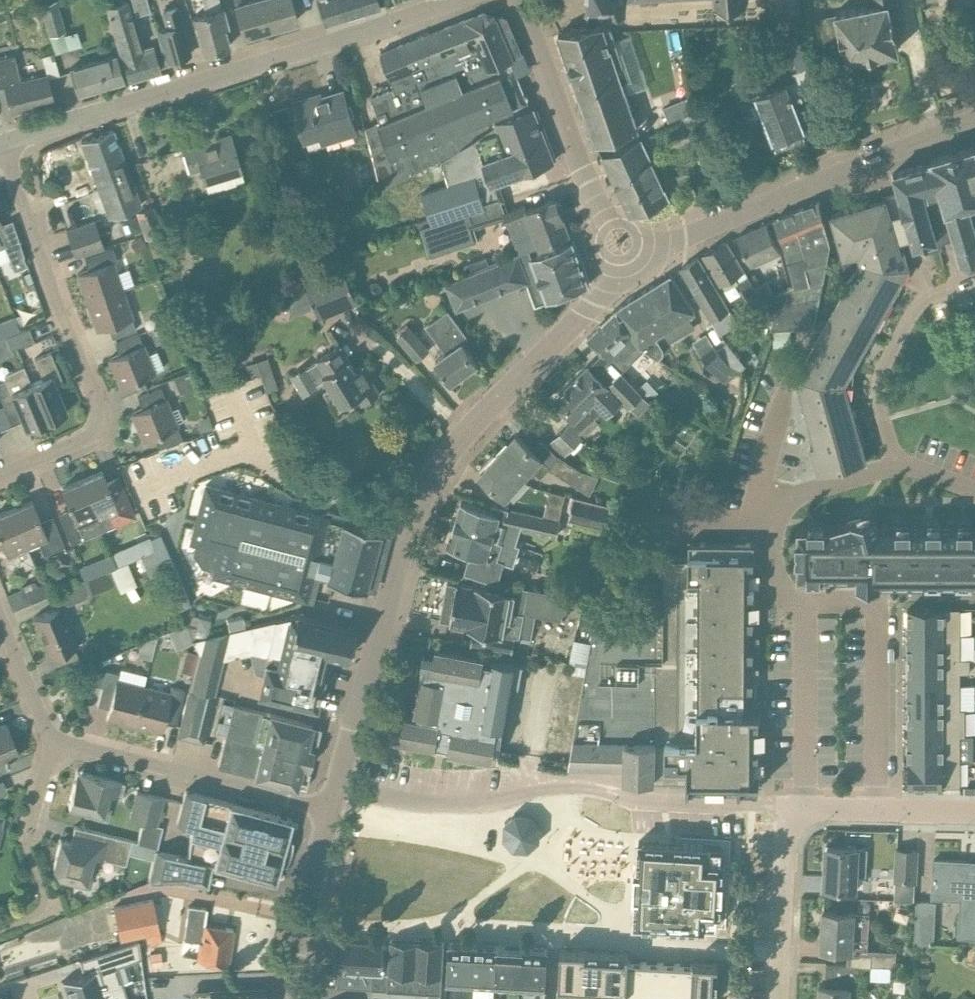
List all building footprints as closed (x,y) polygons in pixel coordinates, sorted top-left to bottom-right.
[(40,2),(48,34),(65,30),(57,0),(45,0),(40,2)] [(141,49),(126,0),(107,6),(129,80),(160,70),(152,46),(141,49)] [(137,13),(150,9),(147,0),(133,0),(137,13)] [(206,13),(193,17),(203,52),(229,45),(224,26),(227,25),(223,7),(221,8),(219,0),(202,0),(206,13)] [(235,3),(244,34),(272,26),(263,0),(234,0),(235,3)] [(272,26),(296,20),(291,0),(263,0),(272,26)] [(324,23),(380,6),(378,0),(317,0),(324,23)] [(826,45),(834,43),(843,42),(847,58),(898,48),(889,2),(897,0),(867,0),(868,4),(837,10),(837,13),(820,16),(826,45)] [(158,29),(161,41),(167,60),(170,59),(172,60),(177,59),(178,57),(190,53),(185,36),(186,35),(182,22),(181,23),(177,6),(164,10),(168,26),(158,29)] [(496,16),(484,11),(445,27),(451,42),(452,42),(456,51),(442,56),(446,67),(440,69),(441,72),(446,77),(459,72),(461,75),(467,73),(465,68),(482,62),(484,69),(481,70),(484,79),(488,78),(492,81),(495,80),(499,91),(506,88),(503,80),(516,74),(514,68),(512,69),(508,60),(514,58),(496,16)] [(559,34),(596,142),(638,127),(617,66),(623,63),(612,29),(589,26),(559,34)] [(451,42),(445,27),(380,52),(390,78),(393,77),(396,87),(388,90),(392,99),(419,88),(415,79),(440,69),(446,67),(442,56),(456,51),(452,42),(451,42)] [(757,28),(739,35),(745,52),(763,44),(757,28)] [(757,94),(767,120),(769,123),(775,139),(778,138),(778,140),(791,135),(790,133),(803,127),(796,110),(794,102),(821,92),(813,73),(810,65),(799,37),(787,42),(798,70),(793,71),(796,79),(757,94)] [(4,85),(11,111),(12,111),(16,112),(23,111),(25,108),(54,101),(49,81),(47,73),(20,80),(14,57),(13,54),(0,57),(0,86),(4,85)] [(124,81),(116,54),(70,68),(78,95),(124,81)] [(527,102),(516,74),(503,80),(506,88),(499,91),(495,80),(492,81),(488,78),(484,79),(481,70),(484,69),(482,62),(465,68),(467,73),(461,75),(459,72),(446,77),(441,72),(440,69),(415,79),(419,88),(392,99),(388,90),(371,97),(381,121),(366,127),(383,186),(460,148),(460,147),(483,127),(480,121),(527,102)] [(355,91),(349,93),(352,102),(357,100),(355,91)] [(356,133),(344,92),(313,101),(312,98),(295,103),(298,114),(295,115),(304,143),(321,138),(322,143),(356,133)] [(290,104),(275,108),(286,141),(301,137),(290,104)] [(554,160),(534,108),(497,122),(498,125),(475,140),(442,160),(450,184),(423,192),(427,207),(429,211),(482,195),(480,189),(554,160)] [(99,187),(129,176),(112,130),(82,141),(99,187)] [(242,169),(231,133),(229,133),(231,137),(195,148),(194,144),(182,148),(189,171),(199,167),(208,192),(244,181),(241,169),(242,169)] [(669,197),(641,137),(603,155),(631,214),(669,197)] [(931,158),(932,161),(894,171),(902,199),(905,210),(913,236),(915,244),(921,242),(924,253),(942,248),(940,242),(954,238),(961,260),(970,267),(974,266),(974,224),(969,204),(974,202),(974,145),(931,158)] [(139,204),(129,176),(99,187),(109,215),(139,204)] [(342,185),(321,192),(325,204),(346,197),(342,185)] [(489,217),(482,195),(429,211),(427,207),(417,210),(422,226),(421,226),(431,255),(479,240),(473,222),(489,217)] [(570,234),(556,198),(526,209),(525,204),(504,212),(520,252),(570,234)] [(809,354),(797,376),(807,413),(816,444),(811,445),(816,464),(819,473),(867,459),(862,443),(858,444),(856,437),(855,434),(860,433),(862,432),(862,433),(863,432),(862,430),(861,431),(860,431),(855,433),(853,425),(852,423),(856,422),(852,408),(848,395),(842,395),(843,385),(844,383),(851,383),(852,384),(853,384),(854,382),(852,382),(847,382),(844,381),(845,369),(851,370),(857,359),(865,346),(863,345),(861,344),(862,342),(866,335),(870,337),(872,338),(872,339),(873,339),(874,337),(873,337),(872,337),(867,334),(870,329),(872,325),(875,326),(883,313),(891,298),(888,296),(892,289),(893,287),(895,288),(899,290),(900,291),(901,289),(900,288),(899,289),(896,287),(894,285),(899,276),(902,278),(909,266),(904,249),(901,250),(898,241),(899,240),(913,236),(905,210),(891,214),(888,203),(886,198),(870,203),(871,206),(869,207),(861,209),(859,205),(859,203),(860,203),(859,202),(856,202),(857,204),(858,203),(859,210),(854,211),(849,212),(848,209),(832,213),(838,234),(844,256),(859,252),(861,261),(848,284),(835,307),(822,331),(809,354)] [(797,210),(774,219),(782,237),(785,245),(791,268),(795,285),(789,287),(794,300),(820,294),(824,274),(827,258),(830,242),(821,207),(819,200),(797,210)] [(139,223),(144,237),(162,231),(157,217),(139,223)] [(4,245),(14,270),(27,264),(23,255),(24,255),(12,219),(1,223),(0,221),(0,247),(4,245)] [(104,246),(95,220),(66,229),(75,256),(104,246)] [(781,253),(767,222),(738,235),(749,260),(763,254),(766,260),(781,253)] [(137,253),(148,245),(140,235),(130,243),(137,253)] [(738,257),(727,240),(703,254),(724,290),(739,282),(752,306),(763,300),(754,286),(738,257)] [(589,284),(573,241),(532,257),(529,249),(520,252),(446,280),(457,308),(527,281),(536,304),(589,284)] [(87,301),(123,289),(113,261),(117,259),(113,248),(84,257),(88,269),(77,273),(87,301)] [(729,307),(700,256),(681,267),(710,318),(729,307)] [(359,302),(346,269),(306,284),(320,318),(359,302)] [(695,312),(671,274),(616,308),(632,335),(639,345),(658,358),(662,355),(663,354),(663,352),(664,349),(663,347),(655,335),(677,322),(685,334),(696,327),(689,315),(695,312)] [(768,279),(754,286),(763,300),(775,293),(768,279)] [(775,293),(763,300),(773,320),(770,329),(814,326),(820,294),(794,300),(789,287),(775,293)] [(112,337),(136,329),(132,317),(123,289),(87,301),(97,329),(108,325),(112,337)] [(154,306),(159,321),(173,316),(168,301),(154,306)] [(616,308),(588,337),(609,357),(615,351),(625,360),(639,345),(632,335),(616,308)] [(469,337),(449,309),(429,324),(448,351),(436,360),(451,381),(477,363),(462,342),(469,337)] [(15,315),(0,321),(0,337),(8,334),(20,329),(15,315)] [(409,326),(407,323),(395,333),(418,359),(430,349),(409,326)] [(34,339),(29,327),(8,334),(13,347),(34,339)] [(773,330),(772,330),(773,332),(774,346),(791,345),(790,328),(773,330)] [(139,378),(155,371),(163,367),(156,352),(148,355),(143,343),(143,344),(138,332),(115,342),(119,353),(108,358),(120,386),(139,378)] [(12,354),(10,348),(5,336),(0,338),(0,359),(12,354)] [(728,341),(719,348),(727,356),(732,363),(740,356),(728,341)] [(715,343),(701,354),(725,383),(740,372),(732,363),(727,356),(719,348),(715,343)] [(363,403),(381,392),(364,364),(356,368),(342,346),(316,361),(317,362),(309,366),(308,364),(292,373),(304,394),(320,384),(319,383),(326,378),(342,404),(358,395),(363,403)] [(61,377),(50,351),(34,358),(42,378),(31,383),(46,420),(67,411),(56,384),(59,383),(61,380),(61,377)] [(629,405),(642,393),(621,372),(622,370),(613,361),(611,364),(601,353),(589,364),(589,363),(554,397),(574,418),(571,421),(579,430),(581,429),(586,433),(599,420),(595,415),(602,408),(607,412),(622,397),(629,405)] [(24,359),(4,368),(8,377),(28,369),(24,359)] [(21,373),(6,378),(0,381),(0,396),(4,407),(15,402),(26,428),(46,420),(31,383),(27,371),(21,373)] [(196,387),(190,373),(174,379),(181,394),(196,387)] [(647,379),(639,387),(646,393),(659,391),(647,379)] [(171,409),(166,397),(165,398),(161,386),(137,396),(142,408),(131,412),(143,440),(159,433),(165,446),(184,439),(176,422),(182,420),(177,406),(171,409)] [(20,417),(15,402),(4,407),(0,408),(0,425),(20,417)] [(582,439),(568,424),(554,438),(568,452),(582,439)] [(542,457),(517,434),(499,455),(523,477),(531,469),(538,474),(548,463),(542,457)] [(558,454),(549,468),(575,484),(583,471),(558,454)] [(523,477),(499,455),(481,475),(506,497),(523,477)] [(102,470),(82,479),(103,529),(135,516),(125,492),(120,479),(108,484),(102,470)] [(72,514),(61,519),(71,543),(103,529),(82,479),(61,487),(72,514)] [(197,520),(192,539),(198,541),(195,553),(203,565),(216,568),(214,573),(224,575),(310,599),(316,576),(334,581),(364,589),(365,587),(379,533),(380,531),(361,526),(350,523),(343,521),(337,514),(326,511),(319,514),(318,515),(311,513),(271,502),(271,505),(235,496),(206,488),(204,494),(197,520)] [(550,489),(547,501),(564,505),(566,493),(550,489)] [(574,495),(568,519),(614,529),(619,506),(574,495)] [(32,500),(11,508),(27,546),(38,542),(44,554),(64,545),(54,521),(43,526),(32,500)] [(462,502),(449,544),(471,551),(465,571),(498,581),(504,562),(514,565),(520,544),(515,543),(520,528),(557,536),(561,518),(507,507),(506,509),(499,507),(497,513),(462,502)] [(34,562),(27,546),(11,508),(0,513),(0,539),(8,558),(17,563),(23,560),(25,566),(34,562)] [(973,581),(974,581),(974,525),(880,525),(876,512),(829,525),(798,525),(798,574),(845,574),(857,574),(857,583),(882,583),(882,581),(911,581),(926,581),(942,581),(957,581),(973,581)] [(150,537),(153,544),(163,540),(160,533),(150,537)] [(163,540),(153,544),(156,551),(166,547),(163,540)] [(569,761),(625,763),(625,776),(654,777),(654,780),(687,781),(688,786),(760,786),(760,708),(754,708),(755,542),(689,542),(689,554),(662,554),(662,620),(655,620),(655,628),(596,617),(569,761)] [(123,547),(112,552),(118,564),(125,561),(128,560),(123,547)] [(166,547),(156,551),(159,558),(169,554),(166,547)] [(163,571),(153,549),(140,555),(141,557),(136,559),(141,570),(146,568),(149,577),(163,571)] [(169,554),(159,558),(162,565),(172,561),(169,554)] [(172,561),(162,565),(165,572),(175,568),(172,561)] [(87,562),(79,566),(84,579),(85,578),(94,575),(88,562),(87,562)] [(175,568),(165,572),(168,580),(178,575),(175,568)] [(604,572),(600,591),(619,595),(623,576),(604,572)] [(178,575),(168,580),(171,587),(181,582),(178,575)] [(84,579),(61,588),(67,604),(91,594),(85,578),(84,579)] [(43,582),(26,589),(31,601),(54,591),(49,579),(43,582)] [(181,582),(171,587),(174,594),(184,589),(181,582)] [(458,582),(450,622),(469,625),(469,627),(474,628),(471,641),(487,644),(513,649),(516,635),(520,636),(531,638),(536,611),(566,617),(570,595),(511,584),(510,591),(477,585),(477,586),(458,582)] [(184,589),(174,594),(177,601),(187,596),(184,589)] [(177,601),(180,608),(190,603),(187,596),(177,601)] [(69,617),(63,604),(33,617),(50,656),(77,645),(66,618),(69,617)] [(909,607),(909,634),(963,634),(963,607),(909,607)] [(258,693),(316,706),(328,652),(347,657),(354,626),(296,612),(295,615),(245,626),(237,628),(229,630),(192,638),(199,653),(190,687),(215,693),(221,666),(220,665),(219,659),(250,652),(254,672),(262,674),(258,693)] [(194,614),(192,626),(204,628),(206,617),(194,614)] [(243,615),(235,617),(237,628),(245,626),(243,615)] [(235,617),(227,619),(229,630),(237,628),(235,617)] [(187,618),(170,627),(176,644),(193,637),(187,618)] [(963,659),(963,634),(909,634),(909,659),(963,659)] [(141,642),(138,655),(148,657),(150,658),(156,636),(143,641),(141,642)] [(524,664),(436,649),(434,657),(425,655),(426,652),(424,652),(422,664),(420,674),(422,675),(416,712),(419,713),(418,718),(399,715),(395,738),(449,747),(448,750),(492,758),(493,755),(498,756),(499,756),(503,734),(496,733),(505,684),(519,686),(523,666),(524,664)] [(187,650),(182,671),(194,673),(199,652),(187,650)] [(963,659),(909,659),(909,684),(963,684),(963,671),(971,671),(971,659),(963,659)] [(148,671),(122,664),(120,677),(144,683),(148,671)] [(134,724),(144,685),(118,679),(119,672),(106,669),(97,704),(109,707),(107,717),(134,724)] [(963,684),(909,684),(909,709),(962,709),(963,684)] [(171,685),(170,692),(144,685),(134,724),(161,731),(164,721),(176,724),(185,689),(171,685)] [(203,741),(214,698),(190,692),(179,735),(203,741)] [(304,754),(312,723),(233,703),(225,734),(304,754)] [(909,734),(967,734),(968,709),(962,709),(909,709),(909,734)] [(5,760),(8,761),(9,758),(19,754),(6,723),(0,725),(0,762),(5,760)] [(296,785),(304,754),(225,734),(217,765),(296,785)] [(962,759),(974,760),(974,744),(974,734),(967,734),(909,734),(908,760),(914,760),(962,759)] [(914,760),(908,760),(909,785),(962,785),(962,759),(914,760)] [(121,795),(125,781),(89,772),(74,781),(68,804),(86,809),(85,814),(107,819),(113,793),(121,795)] [(192,824),(187,855),(157,847),(156,849),(155,848),(148,881),(182,877),(208,885),(214,864),(276,880),(292,818),(185,789),(177,821),(192,824)] [(143,820),(158,824),(165,797),(163,796),(136,790),(130,817),(143,820)] [(504,833),(507,838),(512,842),(518,844),(524,844),(530,842),(535,838),(539,832),(540,826),(539,820),(536,814),(531,810),(525,808),(519,807),(514,809),(509,812),(505,816),(503,821),(502,827),(504,833)] [(68,881),(89,886),(97,856),(127,863),(132,839),(74,825),(70,840),(60,838),(53,865),(59,875),(69,877),(68,881)] [(635,869),(633,894),(636,894),(634,923),(705,927),(706,912),(721,913),(722,895),(723,895),(724,877),(723,877),(724,860),(721,860),(722,847),(709,847),(710,844),(639,840),(637,869),(635,869)] [(868,848),(827,846),(825,885),(855,887),(856,875),(867,876),(868,848)] [(916,880),(917,850),(897,849),(895,879),(916,880)] [(934,859),(933,879),(932,889),(961,890),(959,935),(974,936),(974,871),(969,871),(970,861),(934,859)] [(161,941),(153,898),(113,906),(120,938),(147,932),(149,943),(161,941)] [(934,943),(936,901),(916,900),(914,943),(934,943)] [(224,944),(226,927),(204,924),(207,907),(188,905),(184,937),(200,940),(197,958),(228,963),(230,945),(224,944)] [(869,912),(824,910),(822,948),(842,949),(867,950),(869,912)] [(63,979),(69,998),(72,998),(123,983),(117,965),(141,957),(138,939),(79,958),(84,973),(63,979)] [(382,972),(384,946),(384,942),(383,942),(383,945),(338,943),(338,939),(337,939),(335,969),(382,972)] [(442,992),(444,942),(390,939),(390,946),(384,946),(382,972),(381,988),(428,991),(441,992),(442,992)] [(497,945),(449,942),(448,962),(446,998),(494,998),(497,945)] [(548,948),(497,945),(494,998),(545,998),(548,948)] [(561,948),(559,988),(583,989),(585,949),(561,948)] [(585,949),(583,989),(604,990),(606,951),(585,949)] [(897,951),(871,949),(870,965),(896,966),(897,951)] [(161,950),(151,952),(153,965),(163,963),(161,950)] [(606,951),(604,990),(625,991),(625,996),(626,996),(628,952),(606,951)] [(628,952),(626,996),(642,997),(644,961),(629,960),(629,952),(628,952)] [(676,998),(684,998),(693,998),(695,960),(694,960),(694,963),(678,962),(676,998)] [(693,998),(717,998),(719,961),(695,960),(693,998)] [(644,961),(642,997),(659,998),(661,962),(644,961)] [(661,962),(659,998),(676,998),(678,962),(661,962)] [(849,987),(857,987),(858,964),(833,963),(832,985),(820,984),(819,998),(848,998),(849,987)] [(919,966),(919,976),(930,976),(930,966),(919,966)] [(72,998),(128,998),(123,983),(72,998)] [(265,986),(210,988),(210,995),(191,996),(191,998),(266,998),(265,986)] [(428,998),(440,998),(441,992),(428,991),(428,998)]
